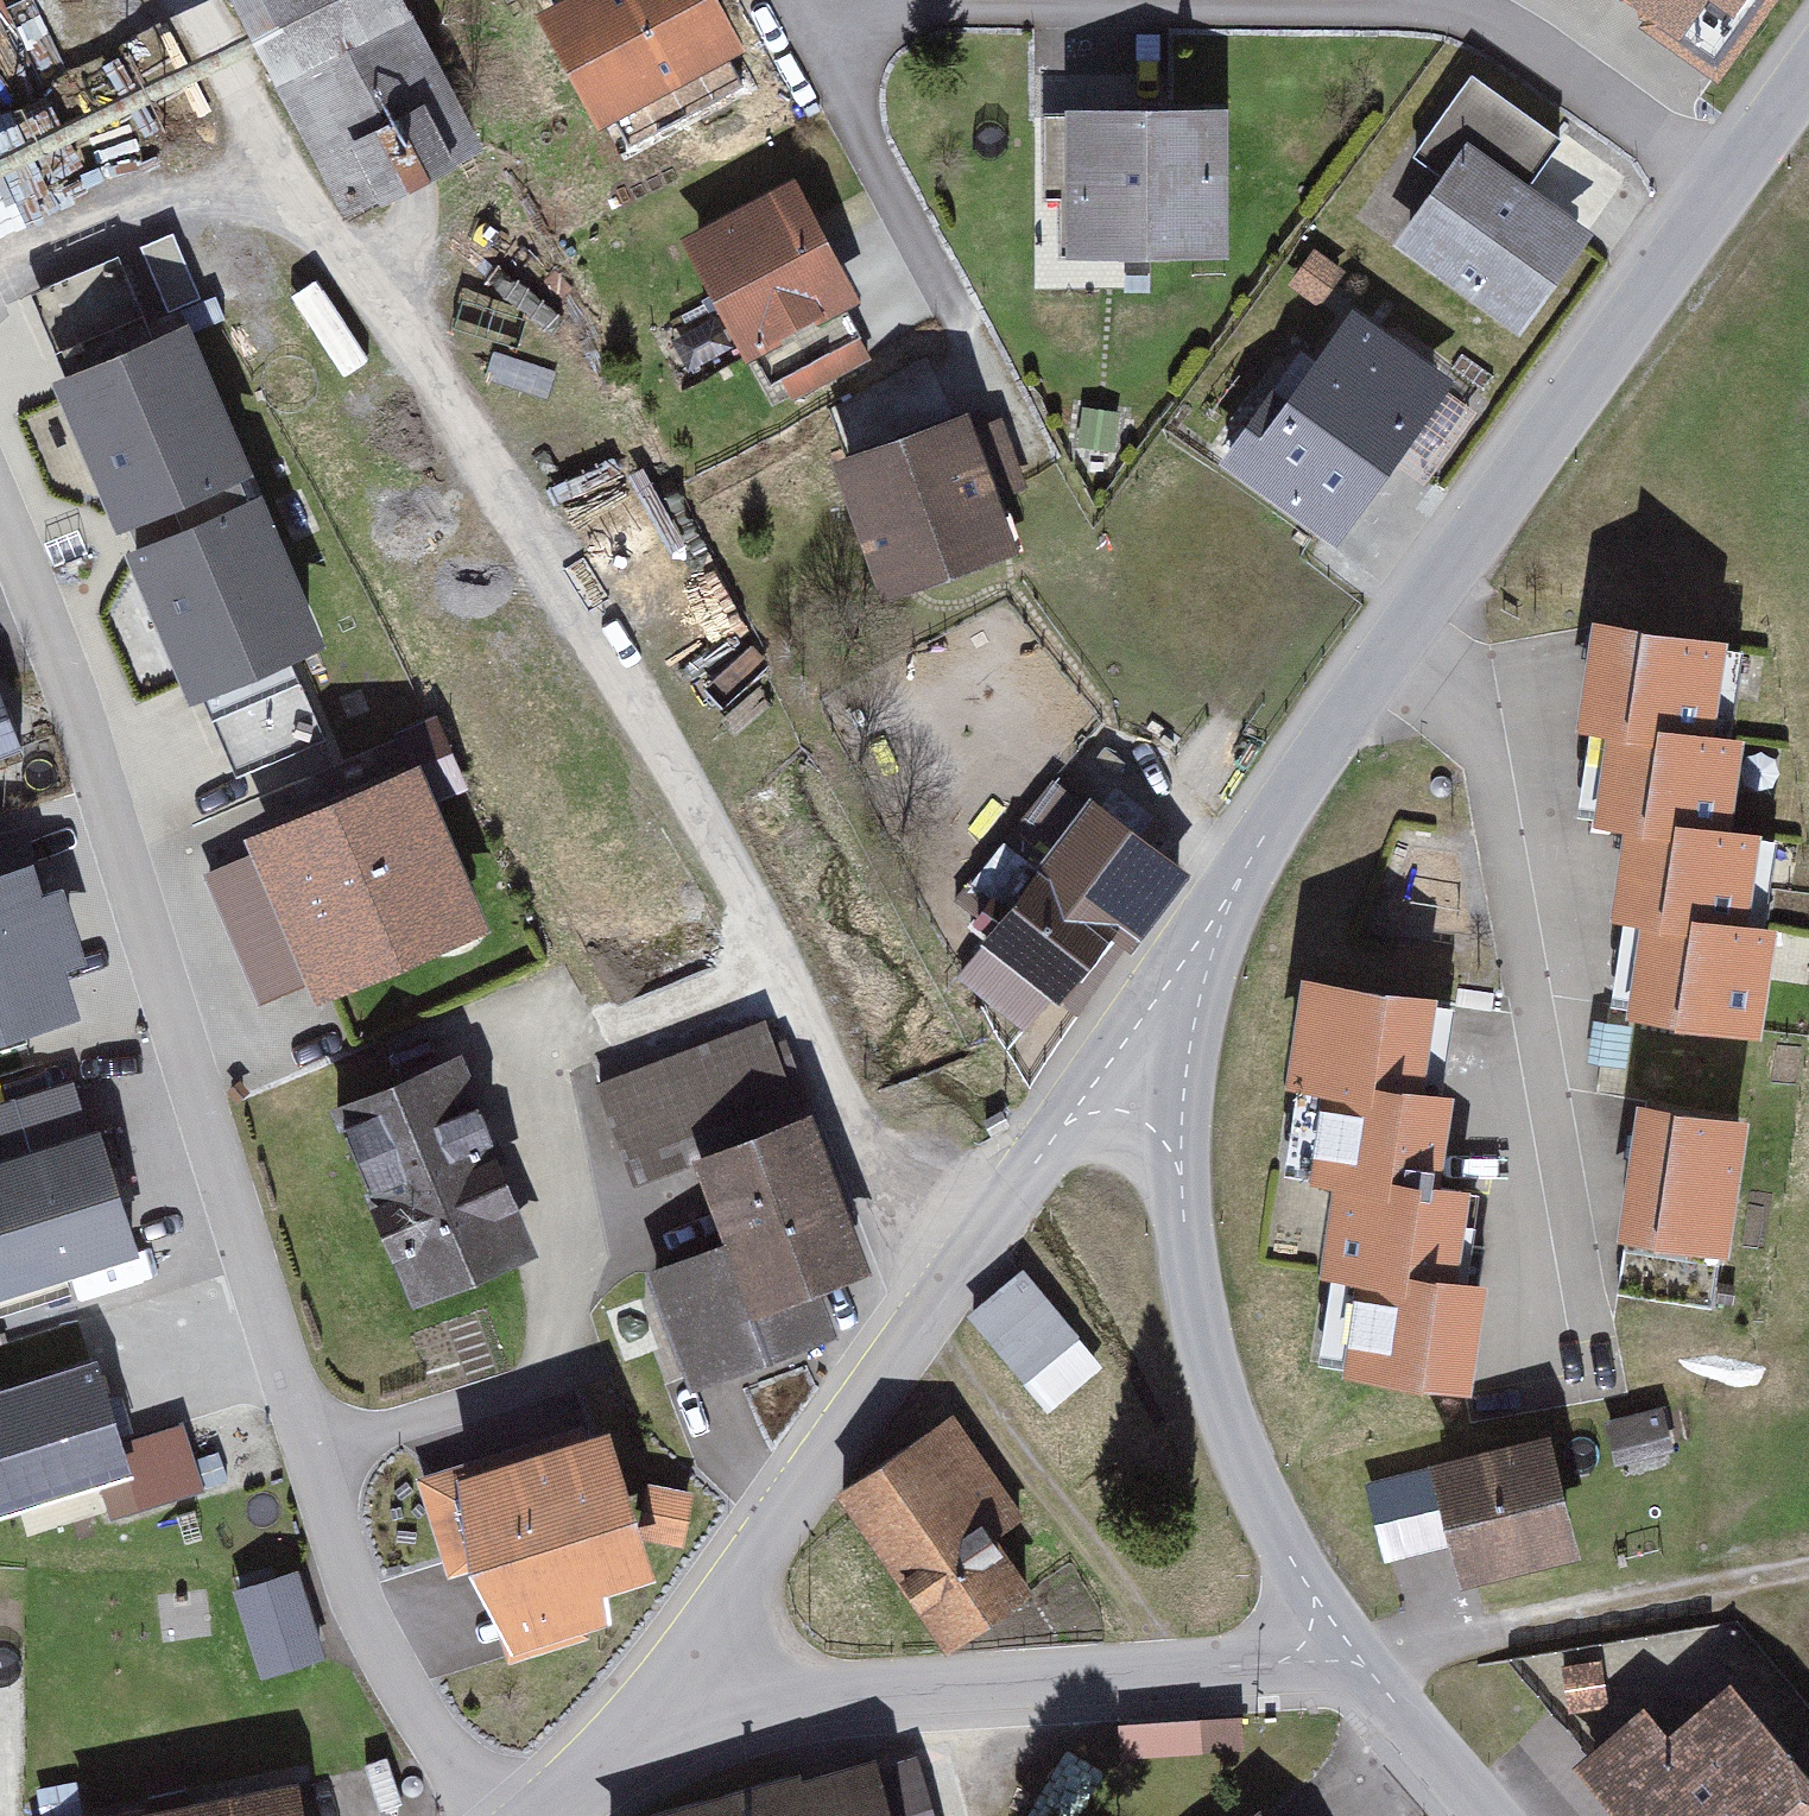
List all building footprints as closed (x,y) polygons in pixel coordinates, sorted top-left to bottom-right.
[(340,222),(484,148),(408,0),(227,0),(340,222)] [(548,17),(609,133),(752,58),(722,0),(579,0),(548,17)] [(1681,32),(1704,0),(1636,0),(1681,32)] [(1734,12),(1742,0),(1717,0),(1734,12)] [(1564,148),(1464,78),(1362,224),(1525,338),(1592,241),(1530,197),(1564,148)] [(1236,114),(1072,119),(1077,276),(1241,271),(1236,114)] [(805,184),(680,247),(744,371),(761,363),(789,418),(879,372),(851,317),(868,308),(805,184)] [(35,291),(69,363),(154,323),(120,251),(35,291)] [(1458,390),(1356,320),(1281,429),(1383,498),(1458,390)] [(188,362),(66,409),(121,536),(183,513),(217,499),(243,489),(188,362)] [(979,417),(838,462),(884,607),(1026,562),(979,417)] [(200,552),(141,576),(195,704),(314,654),(261,529),(234,540),(217,499),(183,513),(200,552)] [(1713,724),(1726,632),(1593,612),(1576,720),(1605,724),(1655,731),(1658,715),(1713,724)] [(0,691),(0,752),(21,744),(0,691)] [(1676,810),(1731,819),(1745,729),(1713,724),(1658,715),(1655,731),(1605,724),(1589,817),(1624,823),(1673,831),(1676,810)] [(473,940),(410,795),(261,859),(324,1004),(473,940)] [(1693,905),(1747,914),(1762,825),(1731,819),(1676,810),(1673,831),(1624,823),(1609,911),(1640,916),(1689,925),(1693,905)] [(1094,811),(991,948),(1077,1013),(1180,875),(1094,811)] [(28,824),(0,833),(0,1039),(83,1014),(68,963),(85,958),(63,881),(46,886),(28,824)] [(1625,1010),(1760,1032),(1778,919),(1747,914),(1693,905),(1689,925),(1640,916),(1625,1010)] [(1373,1074),(1443,1083),(1454,1000),(1436,998),(1437,988),(1301,970),(1286,1079),(1296,1080),(1284,1165),(1308,1169),(1318,1096),(1370,1103),(1373,1074)] [(765,1016),(597,1082),(641,1191),(699,1167),(730,1244),(647,1277),(697,1402),(838,1346),(818,1297),(869,1277),(765,1016)] [(459,1063),(345,1109),(423,1302),(537,1256),(459,1063)] [(1432,1177),(1439,1178),(1452,1084),(1443,1083),(1373,1074),(1370,1103),(1318,1096),(1308,1169),(1308,1173),(1332,1176),(1389,1184),(1393,1153),(1435,1159),(1432,1177)] [(1751,1112),(1638,1095),(1617,1233),(1730,1250),(1751,1112)] [(56,1107),(0,1126),(0,1283),(104,1248),(56,1107)] [(1408,1265),(1458,1271),(1470,1182),(1439,1178),(1432,1177),(1435,1159),(1393,1153),(1389,1184),(1332,1176),(1320,1268),(1329,1269),(1356,1273),(1354,1286),(1404,1292),(1408,1265)] [(1051,1406),(1107,1359),(1024,1262),(968,1309),(1051,1406)] [(1342,1371),(1470,1389),(1486,1275),(1458,1271),(1408,1265),(1404,1292),(1354,1286),(1356,1273),(1329,1269),(1317,1358),(1343,1362),(1342,1371)] [(0,1365),(0,1483),(133,1444),(100,1335),(0,1365)] [(1661,1405),(1604,1420),(1617,1467),(1674,1451),(1661,1405)] [(1036,1527),(964,1421),(843,1504),(951,1662),(1044,1599),(1007,1546),(1036,1527)] [(1552,1430),(1431,1459),(1460,1580),(1581,1551),(1552,1430)] [(640,1586),(605,1459),(461,1499),(504,1654),(590,1630),(583,1602),(640,1586)] [(305,1570),(241,1591),(273,1688),(337,1667),(305,1570)] [(1737,1688),(1675,1742),(1644,1707),(1571,1770),(1612,1815),(1808,1815),(1808,1770),(1737,1688)] [(1239,1742),(1237,1710),(1121,1716),(1123,1748),(1239,1742)] [(889,1757),(679,1815),(906,1815),(889,1757)] [(309,1785),(146,1815),(315,1815),(309,1785)]
